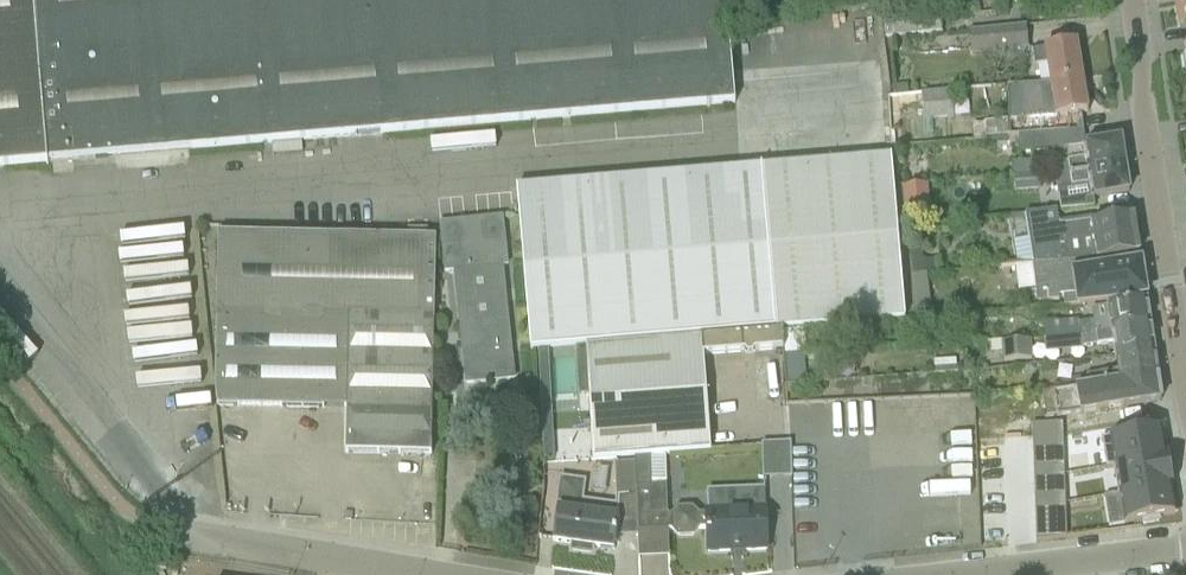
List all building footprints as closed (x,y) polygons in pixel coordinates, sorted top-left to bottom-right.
[(735,104),(726,0),(0,0),(0,167),(735,104)] [(1175,3),(1180,31),(1185,30),(1185,2),(1175,3)] [(940,22),(883,27),(884,38),(941,33),(940,22)] [(971,54),(1027,49),(1025,28),(970,33),(971,54)] [(1051,83),(1081,78),(1075,43),(1045,48),(1046,49),(1033,51),(1036,66),(1048,64),(1051,83)] [(1081,78),(1051,83),(1039,85),(1045,119),(1057,117),(1087,113),(1081,78)] [(951,91),(921,93),(923,121),(953,118),(951,91)] [(984,123),(985,125),(908,132),(908,136),(890,136),(891,148),(986,139),(1018,137),(1020,137),(1018,120),(984,123)] [(1020,137),(1018,137),(1019,153),(1049,151),(1048,134),(1045,135),(1020,137)] [(1084,160),(1052,165),(1054,178),(1124,167),(1120,141),(1084,146),(1082,147),(1084,160)] [(891,158),(517,190),(531,350),(537,350),(771,330),(904,319),(891,158)] [(1124,167),(1054,178),(1056,191),(1088,186),(1090,199),(1128,193),(1124,167)] [(1037,175),(1015,177),(1017,192),(1039,190),(1037,175)] [(926,186),(902,189),(906,223),(930,220),(926,186)] [(1056,211),(1025,214),(1032,265),(1095,261),(1134,255),(1138,254),(1133,218),(1092,225),(1091,219),(1058,224),(1056,211)] [(502,218),(440,225),(445,272),(454,271),(466,384),(513,379),(502,266),(507,266),(502,218)] [(216,406),(323,409),(346,409),(345,453),(431,455),(435,238),(218,234),(214,384),(216,406)] [(1136,265),(1134,255),(1095,261),(1032,265),(1037,302),(1059,301),(1058,296),(1063,296),(1064,307),(1078,305),(1078,307),(1145,297),(1140,264),(1136,265)] [(928,301),(925,275),(913,276),(917,319),(930,318),(928,301)] [(1146,302),(1108,307),(1091,310),(1092,322),(1078,324),(1080,336),(1149,325),(1146,302)] [(1067,323),(1044,326),(1045,340),(1069,337),(1067,323)] [(1149,325),(1080,336),(1082,348),(1114,343),(1115,355),(1153,349),(1149,325)] [(782,332),(584,347),(585,366),(592,461),(635,457),(665,455),(710,452),(703,356),(784,350),(782,332)] [(1032,360),(1031,341),(1000,343),(1002,362),(1032,360)] [(584,347),(575,348),(576,367),(585,366),(584,347)] [(1115,355),(1116,360),(1118,371),(1086,376),(1088,387),(1088,388),(1157,378),(1154,354),(1153,349),(1115,355)] [(802,356),(784,357),(786,385),(804,384),(802,356)] [(1088,388),(1088,387),(1042,394),(1046,419),(1161,401),(1157,378),(1088,388)] [(809,403),(810,415),(903,414),(902,402),(809,403)] [(1062,424),(1031,425),(1032,437),(1032,438),(1032,451),(1063,450),(1062,424)] [(1160,429),(1109,438),(1114,467),(1165,458),(1160,429)] [(792,441),(762,441),(763,476),(793,475),(792,441)] [(1063,450),(1032,451),(1033,466),(1063,465),(1063,450)] [(665,455),(635,457),(636,496),(637,532),(667,531),(673,531),(678,536),(693,535),(698,529),(706,529),(707,552),(729,551),(742,551),(767,550),(765,510),(708,512),(706,512),(706,514),(697,514),(691,508),(677,509),(672,515),(667,515),(665,455)] [(1165,458),(1114,467),(1119,495),(1170,486),(1165,458)] [(1063,465),(1033,466),(1033,481),(1064,480),(1063,465)] [(544,496),(557,497),(557,478),(544,477),(544,496)] [(557,511),(554,542),(570,544),(568,553),(593,557),(594,547),(599,548),(598,552),(612,554),(612,550),(613,550),(615,537),(616,532),(618,513),(618,507),(581,502),(584,482),(563,479),(558,511),(557,511)] [(1064,480),(1033,481),(1034,495),(1065,494),(1064,480)] [(921,487),(921,500),(974,499),(973,485),(921,487)] [(1170,486),(1119,495),(1124,524),(1142,521),(1143,525),(1158,522),(1157,518),(1175,515),(1170,486)] [(1065,494),(1034,495),(1034,510),(1065,509),(1065,494)] [(1065,509),(1034,510),(1035,542),(1036,542),(1066,538),(1065,509)]
